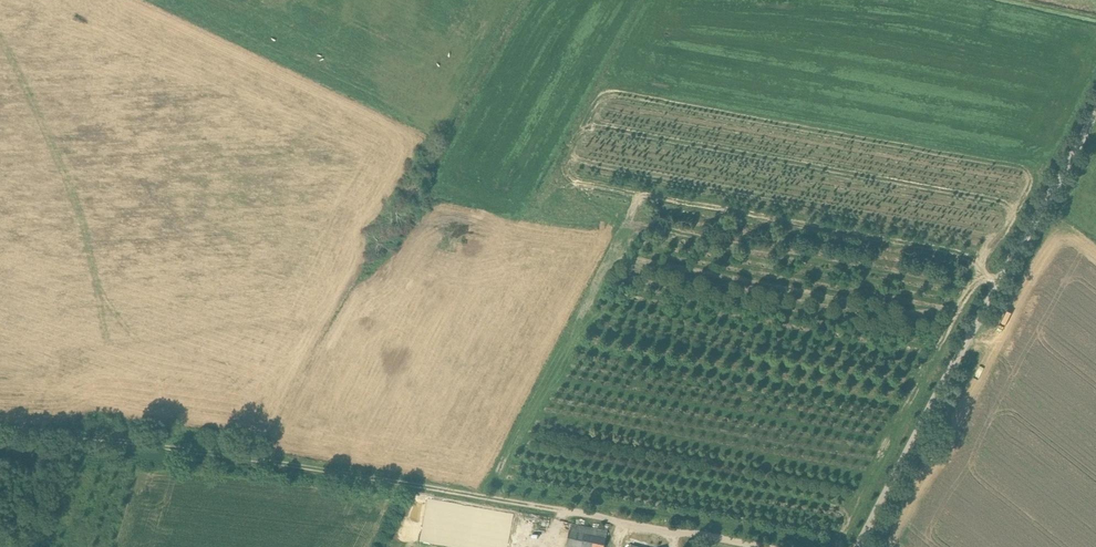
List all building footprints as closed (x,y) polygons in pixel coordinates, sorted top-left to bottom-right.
[(606,541),(608,531),(572,524),(567,546),(605,546),(606,541)] [(505,536),(504,545),(513,545),(514,536),(505,536)]
